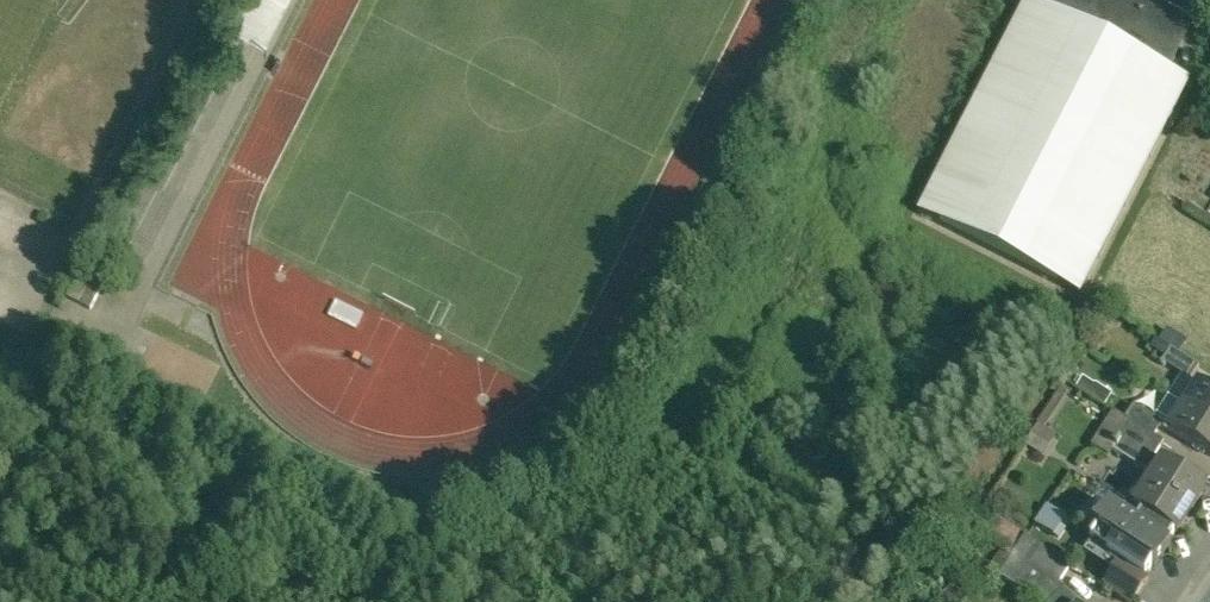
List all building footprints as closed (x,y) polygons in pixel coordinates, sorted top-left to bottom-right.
[(1151,0),(1024,0),(1026,1),(918,213),(1079,295),(1189,81),(1169,71),(1194,22),(1151,0)] [(1199,367),(1171,349),(1162,362),(1190,380),(1199,367)] [(1200,384),(1185,407),(1209,423),(1209,391),(1200,384)] [(1171,398),(1159,417),(1173,426),(1171,430),(1209,455),(1209,423),(1185,407),(1171,398)] [(1162,423),(1134,405),(1125,419),(1131,423),(1131,422),(1154,437),(1154,436),(1162,423)] [(1154,437),(1131,422),(1131,423),(1121,439),(1118,437),(1113,445),(1116,447),(1113,451),(1122,456),(1123,455),(1115,450),(1123,438),(1162,463),(1162,462),(1154,457),(1164,442),(1154,436),(1154,437)] [(1104,473),(1112,453),(1092,446),(1085,466),(1104,473)] [(1168,467),(1141,509),(1135,505),(1134,506),(1141,510),(1177,533),(1205,489),(1169,466),(1162,462),(1162,463),(1168,467)] [(1042,521),(1067,537),(1078,520),(1054,504),(1042,521)] [(1171,545),(1108,504),(1092,527),(1097,530),(1090,540),(1120,560),(1145,576),(1152,566),(1155,568),(1171,545)] [(1026,534),(999,575),(1031,595),(1038,601),(1079,601),(1059,583),(1072,564),(1026,534)] [(1120,560),(1103,586),(1129,601),(1133,601),(1148,578),(1145,576),(1120,560)]
